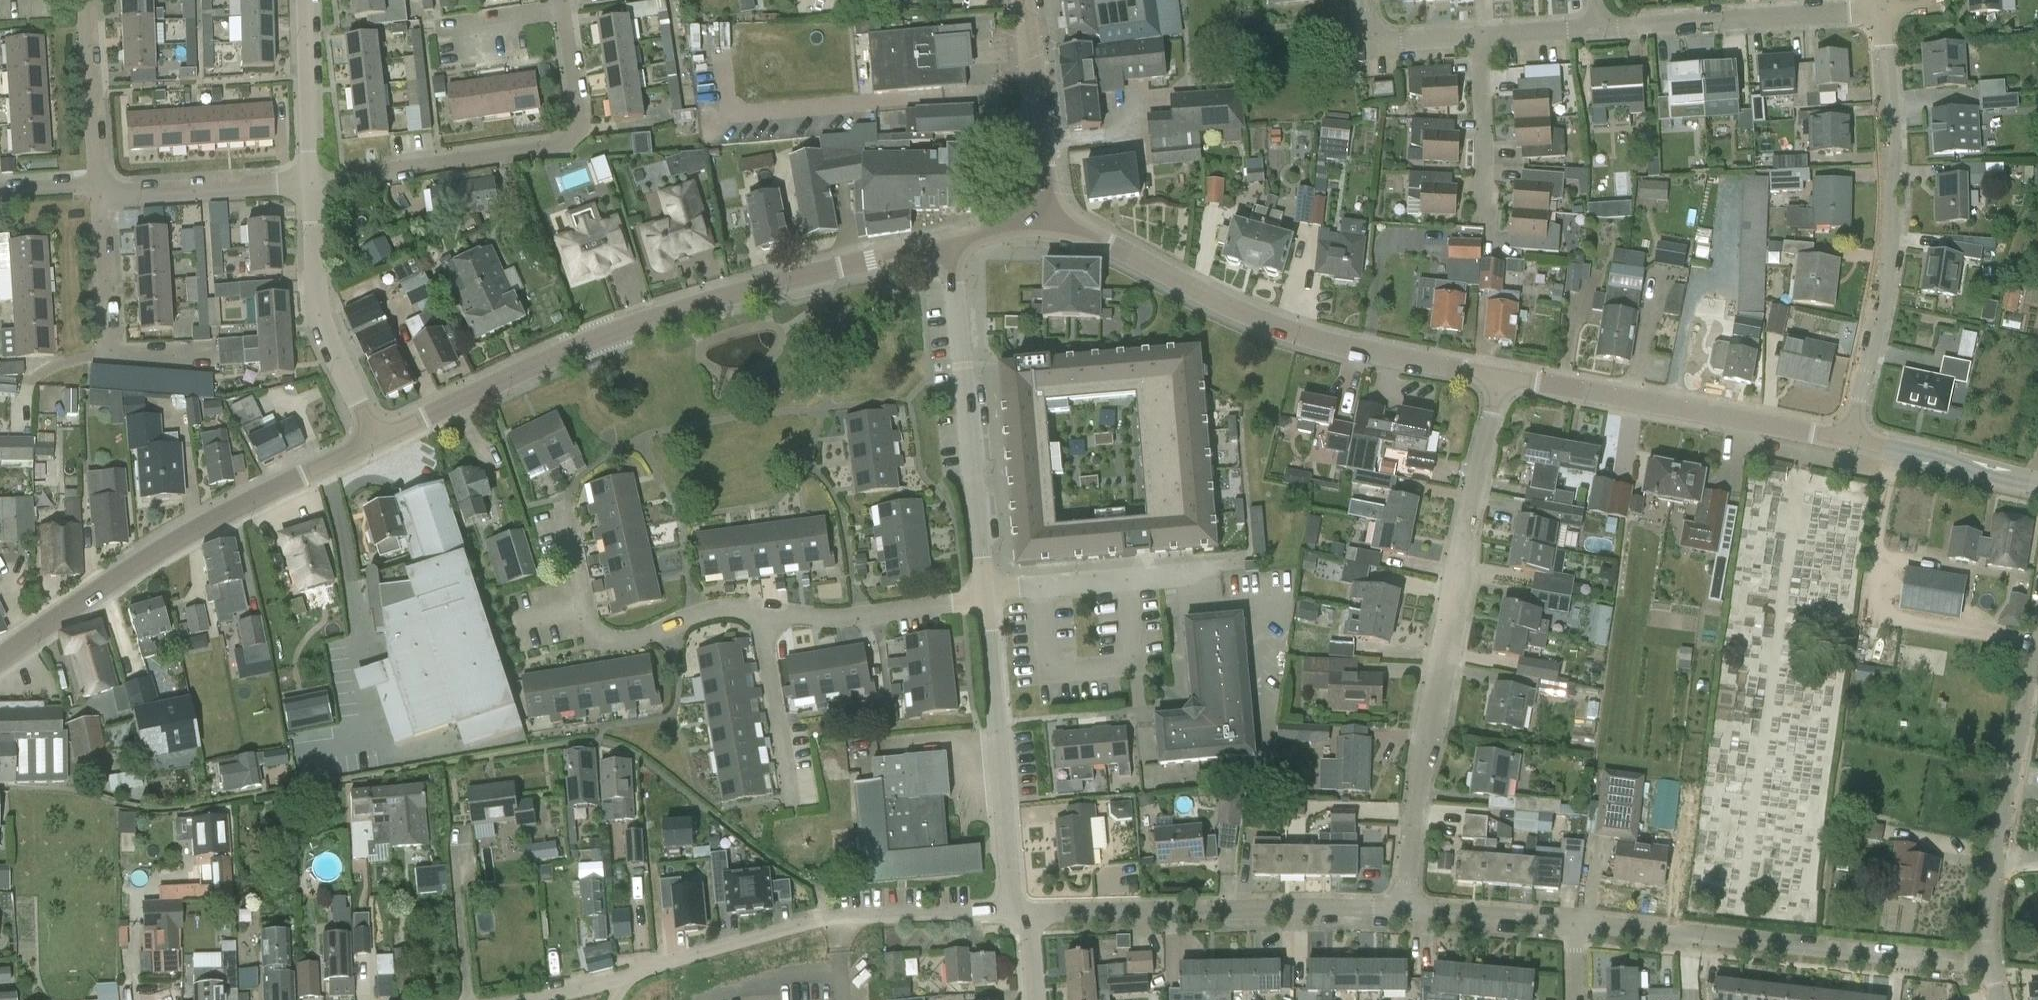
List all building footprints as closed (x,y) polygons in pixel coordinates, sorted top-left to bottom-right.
[(151,0),(120,0),(120,22),(152,22),(162,21),(162,11),(151,11),(151,0)] [(184,19),(194,18),(193,0),(183,0),(184,19)] [(211,12),(211,0),(201,0),(201,19),(211,19),(211,12)] [(271,18),(270,0),(239,0),(240,19),(271,18)] [(355,18),(367,17),(368,26),(408,22),(405,0),(353,0),(355,18)] [(434,11),(432,0),(423,0),(424,12),(434,11)] [(440,10),(450,8),(449,0),(439,0),(440,10)] [(1100,47),(1160,40),(1155,0),(1118,4),(1118,0),(1100,0),(1093,1),(1093,0),(1061,0),(1062,7),(1065,6),(1070,42),(1099,38),(1100,47)] [(1160,22),(1180,19),(1177,0),(1174,0),(1157,3),(1160,22)] [(1970,14),(2002,12),(2001,0),(1969,0),(1970,14)] [(628,18),(599,22),(603,50),(633,45),(639,44),(637,32),(631,33),(630,20),(658,16),(662,41),(672,40),(666,1),(626,6),(628,18)] [(194,18),(184,19),(185,46),(195,46),(194,18)] [(240,19),(240,43),(272,42),(271,18),(240,19)] [(201,19),(202,44),(212,44),(211,19),(201,19)] [(120,22),(122,47),(152,46),(152,22),(120,22)] [(970,27),(867,36),(873,95),(966,87),(964,66),(962,66),(960,42),(972,41),(970,27)] [(5,39),(7,70),(44,68),(42,36),(32,37),(32,29),(16,30),(17,38),(5,39)] [(414,57),(424,56),(421,31),(411,32),(414,57)] [(378,35),(346,38),(350,65),(381,61),(378,35)] [(676,64),(672,40),(662,41),(666,65),(676,64)] [(1066,84),(1067,97),(1068,99),(1096,95),(1112,93),(1111,84),(1164,77),(1160,40),(1100,47),(1061,52),(1063,65),(1062,65),(1064,84),(1066,84)] [(241,69),(272,68),(272,42),(240,43),(241,69)] [(212,70),(212,44),(202,44),(203,70),(212,70)] [(1925,90),(1967,87),(1964,44),(1922,47),(1925,90)] [(606,74),(637,69),(633,45),(603,50),(606,74)] [(153,70),(152,46),(122,47),(122,71),(153,70)] [(196,81),(195,46),(185,46),(186,70),(179,70),(180,81),(186,81),(196,81)] [(1818,64),(1805,65),(1807,95),(1820,94),(1820,93),(1837,92),(1837,87),(1849,86),(1847,54),(1817,56),(1818,64)] [(404,58),(407,82),(426,80),(424,56),(414,57),(404,58)] [(1795,108),(1808,108),(1807,95),(1805,65),(1794,66),(1793,57),(1759,60),(1761,98),(1794,96),(1795,108)] [(350,65),(352,88),(384,85),(381,61),(350,65)] [(666,65),(670,90),(679,89),(676,64),(666,65)] [(1736,65),(1702,68),(1705,106),(1706,118),(1739,115),(1738,103),(1736,65)] [(539,68),(540,78),(551,76),(550,66),(539,68)] [(9,99),(46,97),(44,68),(7,70),(9,99)] [(1410,96),(1423,99),(1424,110),(1458,108),(1457,80),(1446,80),(1445,68),(1408,70),(1410,96)] [(1705,106),(1702,68),(1668,70),(1672,108),(1705,106)] [(606,74),(610,99),(640,94),(637,69),(606,74)] [(1645,114),(1642,71),(1591,74),(1593,110),(1594,127),(1603,126),(1602,110),(1629,108),(1629,115),(1645,114)] [(540,109),(535,73),(504,77),(510,114),(540,109)] [(504,77),(476,82),(482,118),(510,114),(504,77)] [(1514,105),(1512,107),(1512,114),(1515,117),(1515,122),(1550,120),(1549,109),(1562,105),(1561,79),(1524,82),(1524,94),(1513,94),(1514,105)] [(410,108),(419,107),(429,106),(426,80),(407,82),(410,108)] [(1978,83),(1979,98),(2006,96),(2005,81),(1978,83)] [(476,82),(448,86),(453,122),(482,118),(476,82)] [(1394,84),(1372,86),(1373,99),(1395,98),(1394,84)] [(352,88),(355,113),(386,109),(384,85),(352,88)] [(679,89),(670,90),(673,113),(682,112),(679,89)] [(1171,96),(1172,114),(1148,117),(1150,139),(1153,167),(1201,162),(1201,145),(1200,136),(1245,132),(1241,91),(1171,96)] [(163,92),(155,93),(156,103),(164,103),(163,92)] [(640,94),(610,99),(614,122),(644,118),(640,94)] [(1067,97),(1065,97),(1070,133),(1101,129),(1096,95),(1068,99),(1067,97)] [(2006,96),(1979,98),(1980,112),(2007,110),(2006,96)] [(9,99),(10,128),(48,126),(46,97),(9,99)] [(270,104),(240,107),(243,144),(273,141),(270,104)] [(432,130),(429,106),(419,107),(422,132),(432,130)] [(240,107),(213,108),(216,145),(243,144),(240,107)] [(216,145),(213,108),(185,110),(188,147),(216,145)] [(891,135),(892,142),(892,144),(910,143),(934,142),(934,136),(973,134),(972,108),(918,110),(918,111),(905,112),(906,135),(891,135)] [(386,109),(355,113),(358,138),(389,134),(386,109)] [(185,110),(155,112),(157,149),(188,147),(185,110)] [(1977,110),(1932,112),(1933,132),(1936,132),(1937,154),(1980,152),(1977,110)] [(128,151),(157,149),(155,112),(126,114),(128,151)] [(1815,121),(1811,121),(1812,153),(1849,152),(1849,120),(1835,120),(1835,113),(1815,114),(1815,121)] [(1349,144),(1352,124),(1348,124),(1349,116),(1327,114),(1326,121),(1323,121),(1320,141),(1322,142),(1320,160),(1346,163),(1348,144),(1349,144)] [(1754,126),(1753,115),(1738,116),(1740,127),(1754,126)] [(1412,120),(1412,146),(1424,150),(1424,162),(1458,163),(1460,135),(1449,135),(1449,122),(1412,120)] [(1515,128),(1513,130),(1514,137),(1516,139),(1516,149),(1528,148),(1528,160),(1565,158),(1564,132),(1550,130),(1550,120),(1515,122),(1515,128)] [(50,153),(48,126),(10,128),(12,156),(50,153)] [(651,134),(634,136),(636,150),(652,148),(651,139),(651,134)] [(864,150),(843,149),(847,184),(866,181),(869,218),(871,237),(910,232),(910,213),(948,212),(948,214),(977,213),(977,184),(987,185),(987,152),(977,152),(977,149),(949,150),(936,150),(936,155),(910,155),(910,143),(892,144),(892,142),(864,143),(864,150)] [(824,152),(790,158),(804,238),(838,232),(836,225),(837,225),(830,187),(847,184),(843,149),(823,148),(824,152)] [(682,156),(689,180),(708,174),(705,155),(682,156)] [(742,175),(775,168),(772,155),(739,162),(742,175)] [(606,156),(591,161),(598,184),(613,179),(606,156)] [(1778,171),(1808,170),(1807,157),(1776,158),(1778,171)] [(1264,183),(1263,169),(1262,159),(1245,160),(1246,170),(1247,184),(1264,183)] [(1090,204),(1140,196),(1134,160),(1085,167),(1090,204)] [(1968,187),(1986,187),(1986,166),(1953,166),(1953,179),(1938,179),(1938,198),(1936,198),(1936,224),(1968,224),(1968,187)] [(1768,172),(1769,178),(1770,194),(1803,192),(1803,184),(1811,183),(1810,170),(1808,170),(1778,171),(1768,172)] [(1514,205),(1514,211),(1548,214),(1549,204),(1563,201),(1565,175),(1528,172),(1527,184),(1516,184),(1515,194),(1513,196),(1512,202),(1514,205)] [(1409,199),(1408,216),(1418,217),(1421,214),(1456,216),(1457,188),(1452,188),(1452,176),(1410,174),(1409,199)] [(1744,177),(1744,190),(1768,191),(1769,178),(1744,177)] [(1222,206),(1224,180),(1206,179),(1205,204),(1222,206)] [(499,208),(495,180),(431,189),(435,214),(470,209),(470,212),(499,208)] [(1637,180),(1637,200),(1666,201),(1667,181),(1637,180)] [(1809,212),(1799,211),(1799,209),(1787,208),(1786,229),(1797,230),(1797,232),(1816,233),(1816,227),(1849,228),(1850,181),(1815,180),(1815,199),(1809,199),(1809,212)] [(648,232),(659,267),(662,272),(667,273),(673,272),(676,267),(676,262),(717,250),(698,189),(680,194),(684,207),(671,211),(675,224),(648,232)] [(1294,225),(1311,226),(1314,198),(1315,191),(1298,189),(1294,225)] [(1768,191),(1744,190),(1743,203),(1768,203),(1768,191)] [(749,213),(746,214),(749,226),(752,226),(757,250),(789,244),(779,194),(747,200),(749,213)] [(1314,198),(1311,226),(1322,228),(1326,200),(1314,198)] [(1743,215),(1767,216),(1768,203),(1743,203),(1743,215)] [(1604,204),(1589,205),(1590,218),(1605,219),(1604,204)] [(1242,265),(1255,269),(1271,211),(1255,206),(1250,226),(1235,222),(1232,232),(1223,229),(1219,243),(1229,246),(1225,260),(1228,261),(1230,266),(1237,267),(1242,265)] [(573,233),(556,238),(573,285),(634,264),(617,217),(601,222),(596,208),(568,219),(573,233)] [(1278,234),(1284,214),(1271,211),(1255,269),(1267,272),(1269,276),(1275,278),(1279,276),(1283,276),(1294,238),(1278,234)] [(1522,239),(1522,251),(1558,254),(1560,228),(1548,224),(1548,214),(1514,211),(1513,216),(1511,218),(1510,225),(1512,228),(1512,238),(1522,239)] [(1743,228),(1767,228),(1767,216),(1743,215),(1743,228)] [(246,224),(248,251),(280,248),(278,222),(246,224)] [(1320,243),(1316,275),(1334,277),(1334,279),(1354,281),(1354,279),(1359,280),(1364,240),(1366,224),(1348,222),(1346,238),(1339,237),(1323,235),(1322,243),(1320,243)] [(209,228),(211,253),(220,252),(219,227),(209,228)] [(192,229),(193,253),(203,252),(202,228),(192,229)] [(1766,241),(1767,228),(1743,228),(1742,240),(1766,241)] [(133,231),(135,257),(166,255),(164,229),(133,231)] [(10,277),(48,274),(45,238),(9,241),(8,236),(0,236),(0,278),(10,277)] [(1945,242),(1983,248),(1993,250),(1995,241),(1946,237),(1945,242)] [(1766,253),(1766,241),(1742,240),(1742,253),(1766,253)] [(1457,284),(1436,282),(1432,329),(1462,332),(1466,287),(1479,288),(1481,242),(1450,242),(1449,260),(1460,260),(1457,284)] [(1793,304),(1834,309),(1840,262),(1812,258),(1814,245),(1784,242),(1783,255),(1798,257),(1793,304)] [(1983,248),(1945,242),(1943,255),(1932,254),(1929,271),(1926,271),(1923,292),(1955,297),(1961,258),(1981,262),(1983,248)] [(1654,264),(1684,270),(1688,248),(1658,243),(1654,264)] [(375,247),(363,253),(372,271),(384,265),(375,247)] [(492,247),(468,258),(501,329),(525,318),(492,247)] [(280,248),(248,251),(250,275),(281,273),(280,248)] [(1597,358),(1614,360),(1624,288),(1625,288),(1628,270),(1626,270),(1628,252),(1615,250),(1612,267),(1609,286),(1607,297),(1594,295),(1592,311),(1604,313),(1597,358)] [(204,276),(203,252),(193,253),(195,277),(204,276)] [(220,252),(211,253),(212,278),(222,278),(222,277),(220,252)] [(1742,253),(1741,265),(1765,266),(1766,253),(1742,253)] [(135,257),(137,281),(167,279),(166,255),(135,257)] [(418,276),(400,285),(412,309),(436,296),(425,273),(416,256),(410,259),(418,276)] [(451,258),(440,262),(444,271),(434,276),(449,307),(453,305),(455,309),(462,306),(478,340),(501,329),(468,258),(454,264),(451,258)] [(1481,282),(1480,291),(1492,292),(1490,304),(1489,304),(1486,339),(1502,340),(1503,343),(1509,344),(1511,342),(1516,342),(1519,306),(1518,306),(1519,295),(1512,294),(1500,293),(1501,284),(1503,264),(1483,262),(1481,282)] [(1044,263),(1044,319),(1104,319),(1104,263),(1044,263)] [(1568,265),(1566,293),(1580,295),(1581,282),(1589,283),(1591,266),(1582,265),(1582,266),(1568,265)] [(1741,278),(1765,278),(1765,266),(1741,265),(1741,278)] [(1630,363),(1639,308),(1638,308),(1644,273),(1628,270),(1625,288),(1624,288),(1614,360),(1630,363)] [(10,277),(12,300),(49,298),(48,274),(10,277)] [(195,277),(196,302),(206,301),(204,276),(195,277)] [(1765,291),(1765,278),(1741,278),(1740,290),(1765,291)] [(137,281),(139,306),(169,304),(167,279),(137,281)] [(279,296),(278,282),(213,287),(214,300),(238,298),(238,302),(253,301),(254,325),(288,322),(286,295),(279,296)] [(1670,283),(1663,311),(1680,316),(1687,287),(1670,283)] [(2003,310),(2016,311),(2018,290),(2004,289),(2003,310)] [(1764,303),(1765,291),(1740,290),(1740,302),(1764,303)] [(12,300),(14,330),(52,328),(49,298),(12,300)] [(386,398),(415,384),(375,298),(346,312),(386,398)] [(198,328),(191,330),(192,343),(208,342),(208,328),(206,312),(206,301),(196,302),(198,328)] [(1764,303),(1740,302),(1739,315),(1764,316),(1764,303)] [(171,330),(169,304),(139,306),(140,332),(171,330)] [(1782,338),(1789,310),(1774,306),(1768,335),(1782,338)] [(1714,348),(1710,366),(1714,371),(1726,373),(1724,380),(1751,385),(1756,355),(1764,316),(1739,315),(1739,318),(1737,318),(1733,337),(1742,339),(1740,352),(1732,351),(1733,346),(1719,343),(1714,348)] [(421,317),(407,323),(431,374),(445,368),(446,370),(456,366),(455,363),(458,362),(443,329),(426,336),(422,329),(426,327),(421,317)] [(1020,330),(1020,318),(1005,318),(1005,330),(1020,330)] [(216,341),(218,353),(290,348),(288,322),(254,325),(255,338),(216,341)] [(54,355),(52,328),(14,330),(16,358),(54,355)] [(1786,338),(1777,377),(1825,388),(1834,349),(1786,338)] [(258,376),(292,374),(290,348),(218,353),(219,367),(244,366),(257,365),(258,376)] [(1037,362),(1055,542),(1208,525),(1188,350),(1037,362)] [(1905,370),(1898,404),(1947,414),(1954,382),(1966,384),(1969,366),(1943,361),(1939,378),(1905,370)] [(22,363),(0,365),(0,378),(24,376),(22,363)] [(90,389),(102,389),(104,367),(91,366),(90,389)] [(104,371),(102,389),(114,390),(116,368),(104,367),(104,371)] [(116,368),(114,390),(125,391),(126,391),(128,369),(116,368)] [(128,369),(126,391),(138,392),(140,370),(140,369),(128,369)] [(140,370),(138,392),(150,393),(152,371),(152,370),(140,369),(140,370)] [(152,371),(150,393),(162,394),(164,372),(164,371),(152,370),(152,371)] [(164,372),(162,394),(174,395),(176,373),(176,372),(164,371),(164,372)] [(176,373),(174,395),(186,396),(187,374),(188,373),(176,372),(176,373)] [(187,374),(186,396),(198,397),(198,389),(199,375),(199,374),(188,373),(187,374)] [(198,389),(198,397),(210,397),(211,376),(211,375),(199,374),(199,375),(198,389)] [(15,396),(16,386),(0,385),(0,395),(15,396)] [(77,415),(77,391),(64,391),(64,415),(77,415)] [(124,425),(123,418),(121,394),(113,393),(102,392),(90,391),(89,408),(108,410),(110,426),(124,425)] [(125,394),(121,394),(123,418),(145,416),(143,395),(137,395),(125,394)] [(241,429),(246,440),(258,466),(263,463),(264,466),(273,461),(272,459),(303,444),(291,419),(276,426),(272,416),(262,420),(251,397),(230,407),(241,429)] [(1346,469),(1349,470),(1356,427),(1333,422),(1336,407),(1339,408),(1340,403),(1322,399),(1322,401),(1303,398),(1296,431),(1313,434),(1316,424),(1331,427),(1326,452),(1338,454),(1336,468),(1346,469)] [(201,427),(197,400),(184,402),(188,429),(201,427)] [(1379,441),(1393,443),(1397,422),(1381,420),(1382,412),(1380,409),(1362,405),(1360,407),(1356,427),(1349,470),(1355,471),(1373,474),(1379,441)] [(884,419),(895,418),(894,408),(880,410),(881,414),(844,418),(847,440),(886,435),(884,419)] [(1397,422),(1393,443),(1392,452),(1410,455),(1408,468),(1432,473),(1435,457),(1426,456),(1428,444),(1429,444),(1434,418),(1399,412),(1397,422)] [(556,413),(536,422),(553,458),(567,452),(572,462),(581,458),(576,446),(572,447),(556,413)] [(158,418),(127,420),(129,452),(137,451),(141,499),(177,496),(175,479),(180,473),(178,446),(176,447),(176,437),(159,438),(158,418)] [(1238,430),(1237,418),(1228,419),(1229,431),(1238,430)] [(526,472),(545,463),(550,473),(558,468),(553,458),(536,422),(508,435),(526,472)] [(1230,443),(1239,442),(1238,430),(1229,431),(1230,443)] [(234,482),(224,431),(212,433),(200,435),(209,486),(234,482)] [(847,440),(851,466),(889,460),(887,444),(899,442),(897,433),(886,435),(847,440)] [(30,461),(30,440),(0,439),(0,460),(30,461)] [(1554,494),(1559,469),(1564,446),(1528,440),(1523,462),(1535,464),(1530,489),(1528,489),(1526,501),(1532,502),(1553,506),(1555,494),(1554,494)] [(54,445),(35,444),(34,458),(53,459),(54,445)] [(1564,446),(1559,469),(1596,476),(1601,453),(1599,453),(1600,449),(1587,446),(1586,450),(1564,446)] [(890,469),(902,468),(901,459),(889,460),(851,466),(855,496),(894,490),(890,469)] [(1678,468),(1649,462),(1643,494),(1672,499),(1678,468)] [(1786,483),(1788,470),(1767,467),(1765,480),(1786,483)] [(1699,504),(1696,522),(1708,524),(1713,493),(1702,491),(1705,473),(1678,468),(1672,499),(1699,504)] [(472,470),(449,477),(458,504),(460,503),(467,524),(487,518),(480,497),(482,496),(483,499),(491,497),(485,475),(481,476),(479,470),(472,472),(472,470)] [(125,471),(88,474),(90,498),(92,524),(100,523),(101,545),(125,543),(121,496),(127,495),(125,471)] [(1355,471),(1353,486),(1394,494),(1397,479),(1373,474),(1355,471)] [(592,516),(604,514),(642,506),(636,475),(598,483),(602,505),(590,507),(592,516)] [(1594,480),(1589,513),(1608,516),(1613,485),(1613,483),(1594,480)] [(390,662),(369,669),(395,746),(457,726),(465,749),(523,730),(466,555),(467,554),(444,484),(405,497),(406,498),(366,511),(364,511),(376,550),(378,550),(381,560),(402,553),(399,543),(406,541),(414,564),(407,566),(408,567),(380,576),(380,575),(378,571),(376,570),(374,570),(371,571),(370,572),(368,574),(376,632),(386,632),(390,662)] [(1641,516),(1644,500),(1632,498),(1634,489),(1613,485),(1608,516),(1628,520),(1629,514),(1641,516)] [(1708,524),(1696,522),(1695,526),(1684,524),(1680,548),(1717,555),(1728,496),(1713,493),(1708,524)] [(1366,520),(1376,523),(1412,530),(1418,501),(1392,496),(1388,512),(1368,508),(1366,520)] [(34,544),(32,499),(0,500),(0,545),(34,544)] [(81,576),(79,526),(80,526),(80,500),(64,500),(65,526),(41,526),(42,577),(81,576)] [(1235,501),(1236,513),(1245,513),(1244,501),(1235,501)] [(875,539),(886,538),(926,532),(922,502),(882,507),(884,528),(874,530),(875,539)] [(1520,518),(1516,544),(1556,550),(1559,528),(1582,531),(1585,512),(1553,506),(1532,502),(1530,519),(1520,518)] [(648,531),(642,506),(604,514),(607,530),(596,532),(598,541),(609,539),(648,531)] [(1262,508),(1250,509),(1251,517),(1263,516),(1262,508)] [(1245,513),(1236,513),(1237,525),(1246,525),(1245,513)] [(1251,517),(1252,525),(1264,524),(1263,516),(1251,517)] [(1954,529),(1949,559),(1977,563),(1978,557),(1988,559),(1987,565),(2024,572),(2033,523),(1995,517),(1991,542),(1981,540),(1982,534),(1954,529)] [(824,518),(803,521),(808,562),(824,560),(825,570),(834,569),(832,556),(828,557),(824,518)] [(808,562),(803,521),(777,524),(783,566),(798,563),(799,573),(810,572),(808,562)] [(292,574),(296,572),(301,592),(335,581),(324,544),(330,543),(324,523),(280,536),(286,556),(290,555),(292,562),(289,563),(292,574)] [(1407,556),(1412,530),(1376,523),(1371,549),(1407,556)] [(777,524),(752,528),(758,568),(773,566),(774,576),(784,575),(783,566),(777,524)] [(1264,524),(1252,525),(1253,541),(1265,540),(1264,524)] [(752,528),(727,531),(732,572),(748,570),(750,580),(759,578),(758,568),(752,528)] [(602,566),(614,563),(652,556),(648,531),(609,539),(612,554),(600,556),(602,566)] [(702,576),(723,573),(725,584),(734,582),(732,572),(727,531),(696,535),(702,576)] [(534,574),(520,532),(486,543),(499,585),(534,574)] [(878,564),(889,562),(929,557),(926,532),(886,538),(888,553),(877,555),(878,564)] [(1254,550),(1254,557),(1266,556),(1265,540),(1253,541),(1254,550)] [(234,542),(202,548),(210,585),(204,586),(208,603),(213,602),(214,605),(216,616),(231,613),(228,599),(237,597),(234,583),(242,581),(234,542)] [(1556,550),(1516,544),(1512,570),(1536,574),(1534,591),(1571,597),(1574,579),(1551,575),(1556,550)] [(1382,555),(1358,550),(1348,548),(1345,562),(1370,567),(1379,569),(1382,555)] [(607,590),(618,588),(658,580),(652,556),(614,563),(617,579),(606,581),(607,590)] [(1302,570),(1315,572),(1317,558),(1304,556),(1302,570)] [(882,588),(895,587),(894,583),(932,578),(929,557),(889,562),(891,578),(880,580),(882,588)] [(1244,564),(1245,573),(1259,572),(1258,562),(1244,564)] [(1366,600),(1364,613),(1394,619),(1395,614),(1398,615),(1400,604),(1397,603),(1399,593),(1367,587),(1370,567),(1345,562),(1341,584),(1354,586),(1352,597),(1366,600)] [(1907,570),(1901,609),(1960,618),(1966,579),(1907,570)] [(625,612),(624,608),(662,601),(658,580),(618,588),(622,604),(611,607),(612,615),(625,612)] [(1547,638),(1550,624),(1540,622),(1542,613),(1568,618),(1571,597),(1534,591),(1531,608),(1506,603),(1501,629),(1547,638)] [(158,656),(152,638),(169,633),(166,623),(167,622),(162,602),(128,611),(136,642),(141,660),(158,656)] [(186,624),(177,626),(179,638),(209,631),(203,606),(183,610),(186,624)] [(1591,643),(1609,644),(1612,607),(1594,606),(1591,643)] [(1346,624),(1344,636),(1389,645),(1394,619),(1364,613),(1349,610),(1346,624)] [(1185,620),(1187,640),(1244,634),(1242,615),(1185,620)] [(265,645),(260,618),(236,622),(242,650),(244,650),(246,657),(265,653),(263,646),(265,645)] [(99,623),(58,635),(77,700),(118,688),(99,623)] [(1516,677),(1538,681),(1557,684),(1560,665),(1522,658),(1524,647),(1545,651),(1547,638),(1501,629),(1496,654),(1520,658),(1516,677)] [(902,670),(912,668),(952,664),(949,634),(909,638),(911,658),(900,660),(902,670)] [(1244,634),(1187,640),(1188,657),(1246,652),(1244,634)] [(696,653),(700,674),(739,668),(736,653),(747,651),(745,641),(732,644),(732,646),(696,653)] [(1328,657),(1353,659),(1354,644),(1329,642),(1328,657)] [(864,686),(865,697),(874,695),(872,683),(869,683),(863,646),(841,650),(847,689),(864,686)] [(1693,650),(1680,649),(1678,670),(1690,671),(1693,650)] [(841,650),(816,654),(822,694),(838,691),(840,701),(849,700),(847,689),(841,650)] [(1188,657),(1190,674),(1248,669),(1246,652),(1188,657)] [(793,699),(813,695),(815,706),(824,704),(822,694),(816,654),(786,660),(791,688),(793,698),(793,699)] [(634,658),(626,660),(632,700),(634,700),(648,697),(650,708),(659,706),(657,694),(654,694),(648,656),(634,658)] [(626,660),(601,664),(607,704),(623,701),(625,712),(634,710),(632,700),(626,660)] [(1376,707),(1376,706),(1382,706),(1384,678),(1353,676),(1353,663),(1325,662),(1304,660),(1302,691),(1330,692),(1329,711),(1356,712),(1357,705),(1371,706),(1371,707),(1376,707)] [(607,704),(601,664),(576,668),(583,708),(598,705),(600,716),(609,714),(607,704)] [(904,695),(915,694),(955,689),(952,664),(912,668),(914,684),(903,685),(904,695)] [(700,674),(704,699),(744,692),(741,677),(751,675),(750,666),(739,668),(700,674)] [(576,668),(550,672),(557,712),(573,710),(575,720),(584,718),(583,708),(576,668)] [(870,677),(877,676),(880,676),(878,669),(875,669),(869,670),(870,677)] [(1190,674),(1192,692),(1249,687),(1248,669),(1190,674)] [(528,717),(549,713),(550,724),(559,723),(557,712),(550,672),(521,677),(528,717)] [(150,678),(123,686),(129,706),(131,713),(141,760),(200,748),(190,701),(160,707),(150,678)] [(1565,700),(1568,687),(1568,685),(1557,684),(1538,681),(1536,692),(1498,686),(1494,708),(1490,707),(1487,724),(1523,730),(1527,708),(1533,709),(1536,695),(1565,700)] [(1193,704),(1188,710),(1251,704),(1249,687),(1192,692),(1193,704)] [(785,699),(787,699),(793,698),(791,688),(785,689),(784,689),(785,699)] [(955,689),(915,694),(917,709),(906,710),(908,720),(920,718),(920,715),(958,711),(955,689)] [(756,700),(754,691),(744,692),(704,699),(708,724),(748,717),(745,702),(756,700)] [(326,692),(303,696),(309,727),(331,723),(326,692)] [(1252,722),(1251,704),(1188,710),(1183,715),(1155,717),(1156,730),(1252,722)] [(66,783),(65,734),(61,735),(59,708),(0,710),(0,785),(66,783)] [(758,715),(748,717),(708,724),(713,749),(752,742),(749,727),(760,725),(758,715)] [(109,765),(102,738),(102,737),(98,717),(67,724),(78,772),(109,765)] [(1156,730),(1158,748),(1254,739),(1252,722),(1156,730)] [(1279,724),(1278,740),(1294,740),(1326,741),(1326,726),(1293,725),(1279,724)] [(1120,779),(1131,778),(1126,729),(1102,731),(1106,766),(1119,764),(1120,779)] [(1102,731),(1079,733),(1084,781),(1093,780),(1092,767),(1095,767),(1106,766),(1102,731)] [(1079,733),(1054,736),(1057,771),(1070,770),(1072,783),(1082,781),(1084,781),(1079,733)] [(1254,739),(1158,748),(1160,765),(1256,756),(1254,739)] [(713,749),(717,775),(756,768),(754,752),(764,750),(762,740),(752,742),(713,749)] [(1322,762),(1322,792),(1338,792),(1368,793),(1369,740),(1339,740),(1339,762),(1322,762)] [(288,764),(286,750),(263,754),(265,766),(265,769),(288,764)] [(570,846),(577,845),(574,806),(584,806),(596,805),(595,782),(593,751),(568,753),(570,784),(569,784),(570,807),(567,807),(570,846)] [(1488,809),(1515,811),(1540,813),(1560,814),(1568,815),(1568,816),(1584,818),(1586,808),(1568,807),(1560,806),(1560,801),(1516,798),(1516,799),(1507,798),(1510,781),(1517,782),(1521,758),(1482,752),(1478,776),(1475,775),(1472,794),(1489,797),(1488,809)] [(236,764),(221,766),(225,792),(241,789),(241,790),(261,786),(257,767),(265,766),(263,754),(236,759),(236,764)] [(947,849),(943,797),(949,796),(946,754),(872,759),(874,781),(855,782),(863,885),(983,875),(981,847),(947,849)] [(630,763),(601,765),(603,802),(613,801),(614,822),(634,820),(630,763)] [(758,777),(768,775),(767,766),(756,768),(717,775),(722,804),(761,798),(758,777)] [(1643,778),(1604,773),(1596,836),(1620,839),(1615,881),(1663,887),(1668,850),(1634,846),(1643,778)] [(1082,782),(1082,781),(1072,783),(1072,793),(1078,793),(1083,792),(1082,782)] [(473,827),(518,821),(519,828),(536,826),(533,802),(516,804),(514,785),(468,790),(473,827)] [(422,786),(383,790),(388,845),(389,850),(427,847),(422,786)] [(371,840),(365,840),(367,858),(375,857),(375,848),(388,845),(383,790),(367,791),(371,840)] [(367,791),(349,793),(353,858),(367,858),(365,840),(371,840),(367,791)] [(1240,829),(1244,795),(1221,792),(1216,826),(1240,829)] [(1129,802),(1111,808),(1115,822),(1134,816),(1129,802)] [(1256,830),(1258,805),(1247,804),(1244,828),(1256,830)] [(1304,805),(1281,805),(1280,817),(1304,817),(1304,805)] [(1061,867),(1061,871),(1070,870),(1072,874),(1083,873),(1085,869),(1094,868),(1090,820),(1096,820),(1096,807),(1068,809),(1069,822),(1057,823),(1060,852),(1055,855),(1056,864),(1061,867)] [(1331,812),(1331,823),(1355,823),(1355,812),(1331,812)] [(117,833),(134,833),(135,813),(118,813),(117,833)] [(1539,816),(1516,815),(1514,833),(1538,835),(1539,816)] [(1465,816),(1464,828),(1488,830),(1489,818),(1465,816)] [(154,910),(143,910),(143,932),(144,954),(151,954),(180,953),(180,930),(180,922),(180,904),(180,902),(194,901),(214,900),(214,899),(232,898),(230,859),(229,859),(228,854),(226,818),(191,821),(176,822),(178,841),(193,840),(194,857),(194,868),(197,867),(198,887),(193,888),(160,890),(160,904),(154,904),(154,910)] [(691,822),(666,824),(668,858),(681,857),(680,849),(693,848),(691,822)] [(1355,823),(1331,823),(1330,836),(1331,879),(1357,879),(1357,850),(1344,850),(1344,836),(1355,836),(1355,823)] [(1882,842),(1884,827),(1860,824),(1858,839),(1882,842)] [(1160,865),(1205,860),(1218,859),(1216,838),(1203,838),(1202,827),(1157,832),(1160,865)] [(1488,830),(1464,828),(1462,840),(1474,841),(1472,856),(1460,855),(1457,885),(1483,887),(1486,841),(1488,830)] [(626,865),(644,864),(642,831),(624,832),(626,865)] [(1319,850),(1306,850),(1306,879),(1331,879),(1330,836),(1319,836),(1319,850)] [(1254,879),(1280,879),(1280,850),(1280,840),(1255,840),(1255,850),(1254,850),(1254,879)] [(554,841),(523,844),(525,861),(556,858),(554,841)] [(1483,887),(1508,889),(1511,860),(1496,858),(1496,850),(1497,842),(1486,841),(1483,887)] [(1561,854),(1537,852),(1537,862),(1534,891),(1560,893),(1561,881),(1580,883),(1583,843),(1562,841),(1561,854)] [(1935,880),(1938,864),(1910,860),(1912,848),(1894,845),(1890,865),(1900,867),(1895,899),(1928,904),(1932,879),(1935,880)] [(1280,879),(1306,879),(1306,850),(1280,850),(1280,879)] [(1357,850),(1357,867),(1382,867),(1382,850),(1357,850)] [(727,854),(711,855),(716,906),(726,905),(727,916),(740,915),(741,917),(751,916),(748,883),(747,874),(729,875),(727,854)] [(1511,860),(1508,889),(1534,891),(1537,862),(1511,860)] [(448,892),(445,866),(414,869),(416,895),(448,892)] [(770,871),(747,874),(748,883),(751,916),(763,915),(763,913),(774,912),(772,895),(779,894),(780,903),(792,902),(790,882),(778,883),(778,884),(771,884),(770,871)] [(584,918),(594,917),(595,942),(606,941),(602,880),(582,881),(584,918)] [(682,880),(660,882),(662,900),(673,899),(674,911),(676,931),(685,930),(686,934),(699,932),(699,929),(707,928),(703,887),(682,889),(682,880)] [(350,923),(350,909),(345,909),(344,897),(331,898),(332,924),(350,923)] [(630,939),(632,910),(612,909),(611,938),(630,939)] [(371,954),(370,930),(369,930),(368,914),(353,915),(354,930),(354,954),(371,954)] [(260,933),(263,999),(294,999),(292,974),(289,974),(289,968),(287,931),(260,933)] [(350,978),(349,934),(322,935),(323,980),(328,980),(329,998),(354,998),(353,978),(350,978)] [(605,947),(606,956),(585,961),(589,975),(614,969),(612,957),(613,957),(612,946),(605,947)] [(409,949),(394,950),(396,991),(411,990),(409,949)] [(974,988),(997,986),(994,956),(969,958),(968,950),(945,952),(948,985),(974,983),(974,988)] [(1066,955),(1068,982),(1124,978),(1124,976),(1127,976),(1153,974),(1152,953),(1126,954),(1126,965),(1107,967),(1094,968),(1093,953),(1066,955)] [(902,954),(884,955),(886,981),(904,980),(902,954)] [(236,991),(236,955),(220,955),(221,971),(193,971),(193,999),(225,999),(225,991),(236,991)] [(319,998),(317,964),(296,965),(297,999),(319,998)] [(1280,964),(1256,965),(1256,993),(1280,992),(1280,964)] [(1332,992),(1333,965),(1307,964),(1307,993),(1320,993),(1320,999),(1332,999),(1332,992)] [(1206,966),(1207,999),(1217,999),(1216,994),(1232,993),(1231,965),(1206,966)] [(1256,965),(1231,965),(1232,993),(1256,993),(1256,965)] [(1358,965),(1333,965),(1332,992),(1357,992),(1358,965)] [(1357,992),(1382,993),(1382,965),(1358,965),(1357,992)] [(1382,965),(1382,993),(1407,993),(1407,965),(1382,965)] [(1180,966),(1181,994),(1195,994),(1195,999),(1207,999),(1206,966),(1180,966)] [(1458,996),(1460,968),(1435,966),(1432,994),(1431,999),(1457,999),(1458,996)] [(1483,999),(1486,971),(1460,968),(1458,996),(1483,999)] [(9,969),(0,970),(0,985),(10,985),(9,969)] [(257,990),(256,969),(238,970),(238,991),(257,990)] [(1510,973),(1486,971),(1483,999),(1493,999),(1507,999),(1510,973)] [(1608,973),(1608,998),(1636,998),(1636,972),(1608,973)] [(1534,975),(1510,973),(1507,999),(1532,999),(1534,975)] [(1096,994),(1109,993),(1110,998),(1149,995),(1148,977),(1124,978),(1068,982),(1069,999),(1097,999),(1096,994)] [(1741,984),(1714,981),(1712,999),(1740,999),(1741,984)] [(116,983),(95,985),(97,999),(118,999),(116,983)] [(1741,984),(1740,999),(1764,999),(1765,987),(1741,984)] [(2031,999),(2037,999),(2037,985),(2030,986),(2031,999)] [(1788,990),(1765,987),(1764,999),(1787,999),(1788,990)] [(1664,990),(1649,990),(1649,999),(1664,999),(1664,990)] [(1664,999),(1680,999),(1680,990),(1664,990),(1664,999)] [(1814,993),(1788,990),(1787,999),(1813,999),(1814,993)] [(0,992),(0,999),(16,999),(16,991),(0,992)]
